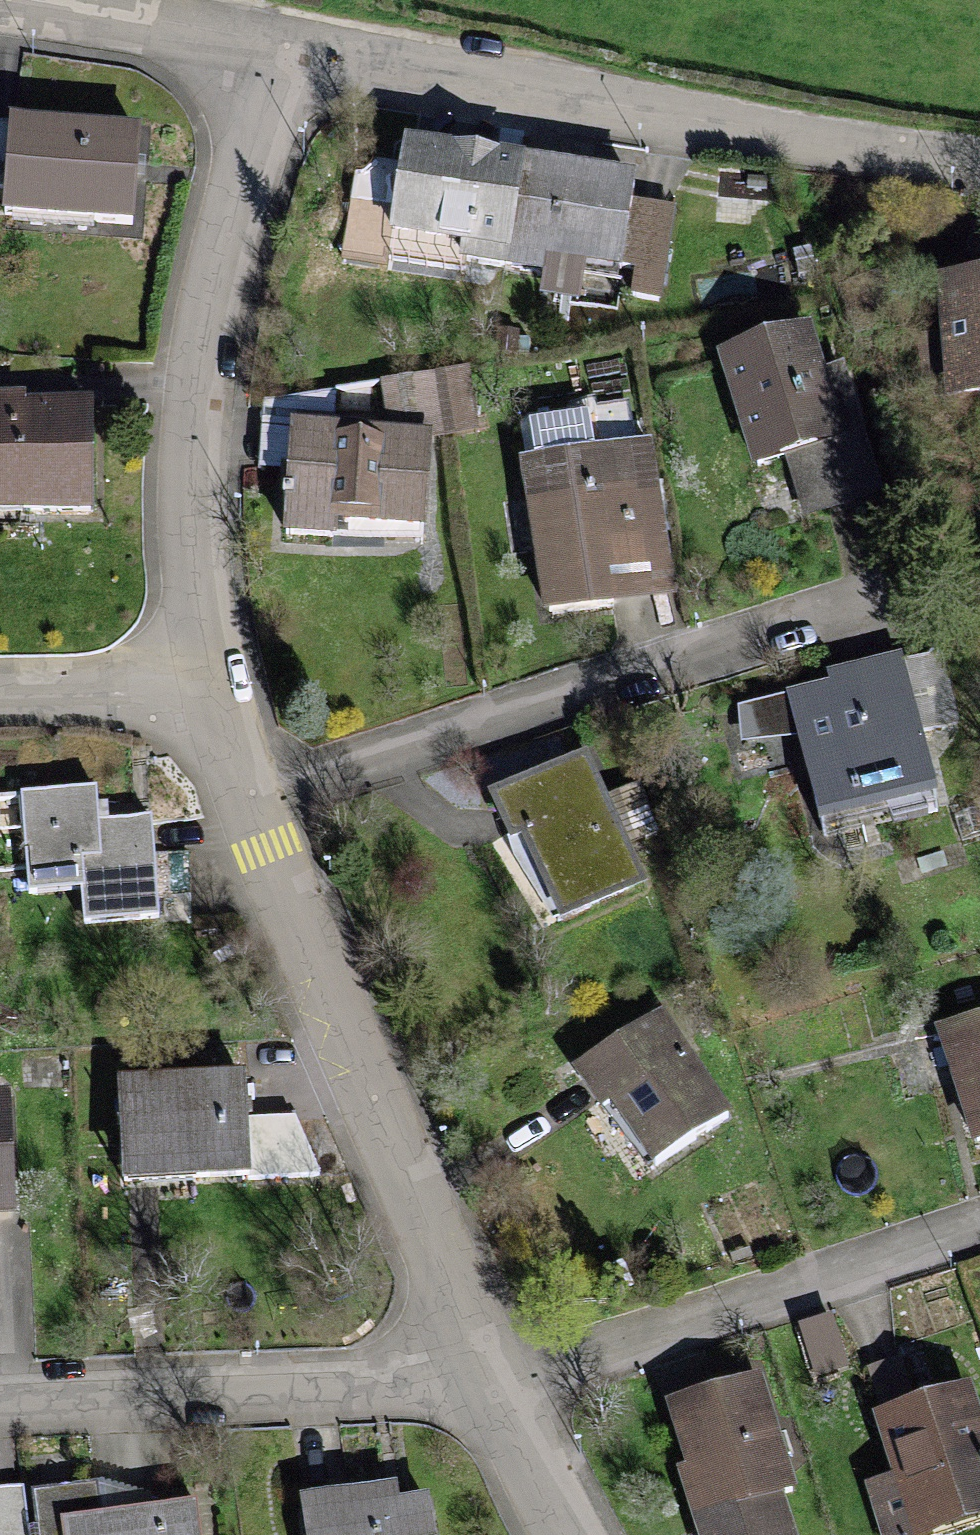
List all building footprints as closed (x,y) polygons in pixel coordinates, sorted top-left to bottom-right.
[(154,122),(25,119),(23,216),(152,220),(154,122)] [(524,275),(547,159),(426,135),(407,235),(470,247),(467,264),(524,275)] [(547,159),(524,275),(556,281),(560,262),(631,276),(627,294),(665,301),(683,210),(644,203),(649,179),(547,159)] [(951,280),(958,401),(979,399),(979,278),(951,280)] [(858,437),(825,326),(724,356),(757,467),(858,437)] [(0,392),(0,512),(107,512),(107,397),(33,397),(33,392),(0,392)] [(441,430),(300,425),(296,539),(436,545),(441,430)] [(665,443),(526,463),(548,615),(687,596),(665,443)] [(952,796),(914,656),(851,673),(854,683),(773,705),(783,739),(810,731),(837,827),(952,796)] [(654,886),(596,753),(498,795),(520,847),(537,840),(572,921),(654,886)] [(111,825),(109,789),(32,792),(37,892),(90,890),(92,923),(169,919),(164,823),(111,825)] [(744,1112),(674,1012),(588,1072),(658,1172),(744,1112)] [(942,1030),(979,1144),(979,1018),(942,1030)] [(258,1071),(120,1079),(127,1194),(265,1186),(258,1071)] [(23,1094),(0,1095),(0,1222),(29,1221),(23,1094)] [(678,1406),(696,1464),(684,1468),(706,1534),(807,1534),(792,1488),(806,1484),(772,1376),(678,1406)] [(883,1415),(903,1478),(874,1487),(889,1534),(935,1534),(979,1521),(979,1385),(883,1415)] [(432,1478),(309,1499),(315,1534),(442,1534),(432,1478)] [(102,1481),(38,1489),(44,1534),(213,1534),(209,1499),(106,1512),(102,1481)] [(38,1489),(0,1494),(0,1534),(44,1534),(38,1489)]
